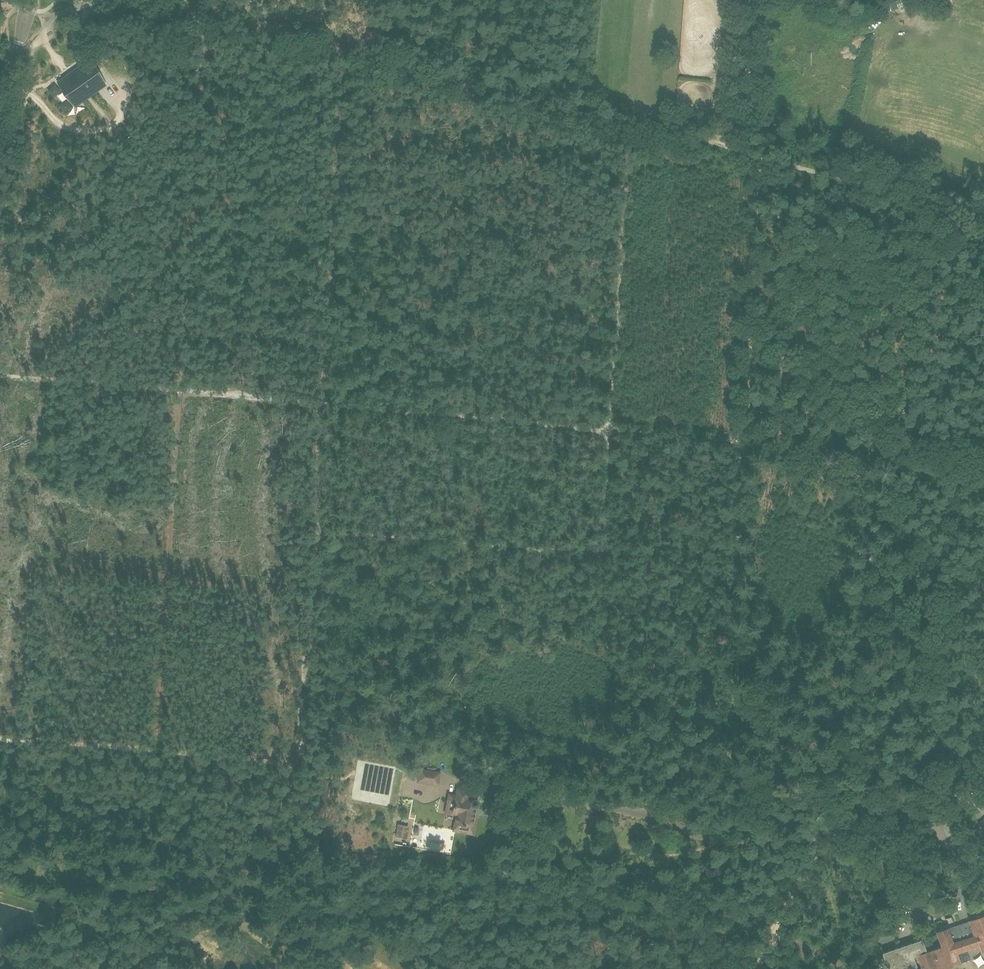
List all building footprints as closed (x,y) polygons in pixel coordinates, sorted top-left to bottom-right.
[(88,63),(60,82),(75,104),(103,84),(88,63)] [(439,786),(441,772),(420,768),(417,782),(439,786)] [(470,798),(471,788),(457,787),(456,794),(449,793),(445,814),(456,816),(455,822),(454,821),(452,831),(473,835),(478,806),(480,804),(480,802),(479,800),(478,799),(476,798),(474,798),(472,798),(470,798)] [(409,825),(398,823),(396,836),(407,838),(409,825)] [(971,920),(971,921),(950,929),(950,928),(939,932),(944,947),(929,952),(924,939),(884,953),(890,968),(912,968),(920,966),(917,958),(921,957),(925,968),(943,968),(972,959),(968,949),(982,944),(983,949),(983,916),(971,920)]
